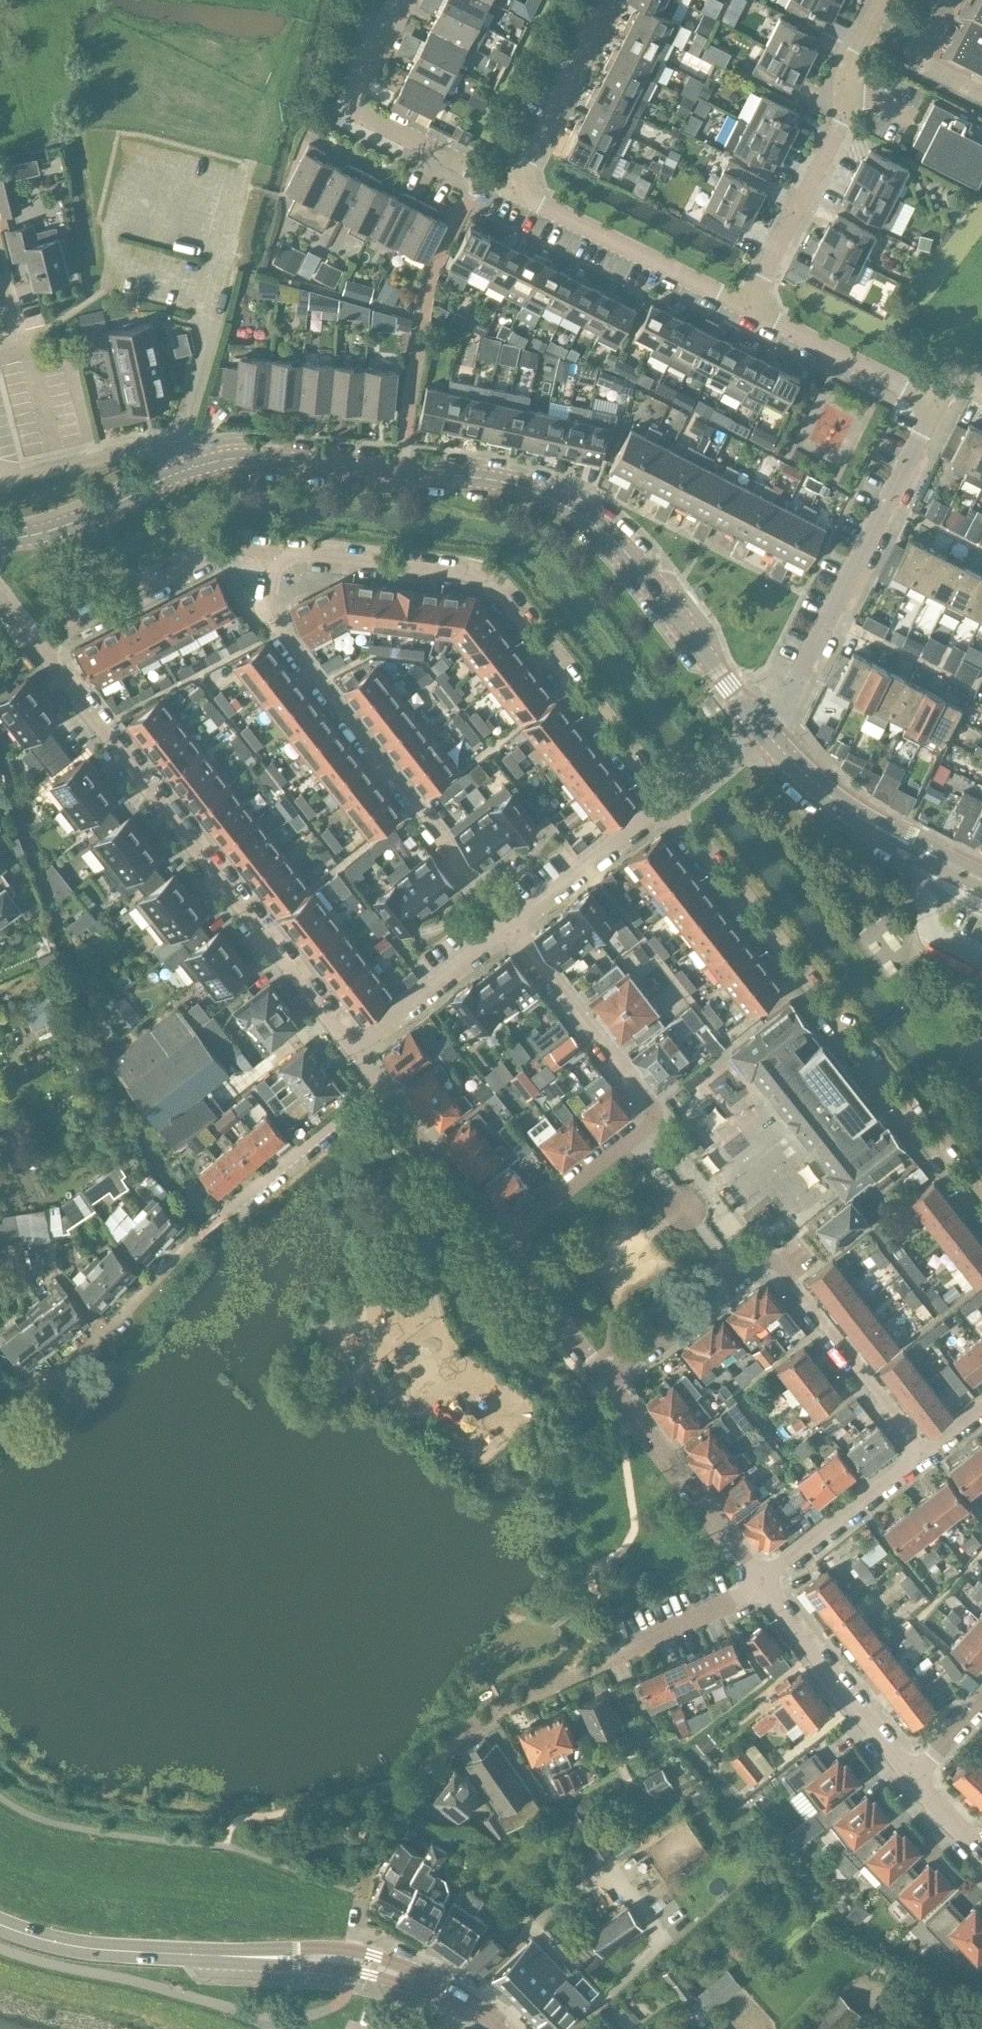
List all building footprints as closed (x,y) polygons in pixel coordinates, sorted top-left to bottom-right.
[(442,4),(478,22),(489,0),(444,0),(442,4)] [(508,7),(530,18),(535,9),(517,0),(511,0),(508,7)] [(641,4),(633,0),(632,0),(640,4),(635,16),(630,14),(627,19),(663,38),(672,42),(681,23),(673,19),(670,17),(670,18),(641,3),(641,4)] [(670,17),(679,0),(633,0),(641,4),(641,3),(670,18),(670,17)] [(705,10),(717,16),(724,2),(721,0),(710,0),(705,10)] [(839,0),(788,0),(784,7),(822,26),(827,16),(830,18),(839,0)] [(950,53),(981,69),(981,0),(978,0),(950,53)] [(442,4),(431,27),(467,45),(478,22),(442,4)] [(726,10),(722,18),(731,23),(735,15),(726,10)] [(521,25),(524,18),(512,12),(508,19),(521,25)] [(704,12),(695,30),(706,36),(716,18),(704,12)] [(779,16),(765,44),(807,65),(816,47),(812,45),(817,36),(779,16)] [(628,28),(622,40),(654,56),(663,38),(627,19),(624,26),(628,28)] [(431,27),(419,49),(455,67),(467,45),(431,27)] [(687,49),(698,55),(704,43),(692,38),(687,49)] [(609,56),(645,74),(656,80),(665,62),(654,56),(622,40),(616,53),(612,50),(609,56)] [(797,83),(807,65),(765,44),(755,62),(756,63),(751,72),(789,91),(794,81),(797,83)] [(492,45),(488,53),(497,58),(501,50),(492,45)] [(712,61),(716,52),(704,46),(699,55),(712,61)] [(419,49),(408,71),(444,90),(455,67),(419,49)] [(500,61),(506,64),(511,54),(507,52),(503,54),(500,61)] [(497,60),(489,56),(486,64),(493,68),(497,60)] [(610,65),(604,77),(636,92),(645,74),(609,56),(605,62),(610,65)] [(693,75),(704,80),(712,64),(701,59),(693,75)] [(391,105),(393,106),(413,116),(419,106),(432,113),(444,90),(408,71),(391,105)] [(590,93),(627,111),(638,117),(647,98),(636,93),(636,92),(604,77),(598,89),(593,87),(590,93)] [(713,87),(705,83),(699,95),(707,99),(713,87)] [(472,103),(483,109),(488,98),(478,93),(472,103)] [(591,101),(585,113),(617,129),(627,111),(590,93),(587,99),(591,101)] [(760,93),(746,121),(788,142),(797,124),(793,123),(798,113),(760,93)] [(683,95),(675,111),(686,116),(693,100),(683,95)] [(933,102),(912,143),(925,150),(921,157),(976,185),(981,173),(981,143),(964,134),(971,121),(933,102)] [(572,129),(608,147),(620,153),(629,135),(617,129),(585,113),(579,126),(575,123),(572,129)] [(683,128),(695,135),(703,119),(691,113),(683,128)] [(724,144),(732,148),(771,168),(776,158),(779,160),(788,142),(746,121),(738,116),(724,144)] [(670,123),(666,131),(677,136),(681,128),(670,123)] [(464,128),(458,139),(468,144),(473,133),(464,128)] [(581,165),(584,159),(598,166),(596,170),(608,176),(620,153),(608,147),(572,129),(569,135),(573,137),(564,156),(581,165)] [(304,150),(285,188),(296,194),(287,212),(305,222),(314,203),(333,165),(324,160),(322,156),(325,152),(308,143),(304,150)] [(664,162),(674,167),(681,153),(671,148),(664,162)] [(862,157),(853,175),(895,196),(904,178),(903,177),(908,168),(870,149),(865,158),(862,157)] [(649,166),(658,171),(663,162),(654,157),(649,166)] [(727,160),(714,187),(755,207),(764,190),(760,188),(765,179),(727,160)] [(668,181),(674,167),(664,162),(658,176),(668,181)] [(314,203),(305,222),(323,231),(332,212),(342,217),(361,179),(365,172),(348,163),(346,168),(342,169),(333,165),(314,203)] [(365,172),(361,179),(342,217),(352,222),(348,230),(366,239),(370,231),(389,193),(380,188),(378,184),(381,180),(365,172)] [(0,176),(0,208),(2,216),(23,211),(14,178),(13,173),(0,176)] [(639,175),(632,191),(643,196),(651,181),(639,175)] [(842,204),(889,228),(903,200),(895,196),(853,175),(844,193),(847,194),(842,204)] [(746,225),(755,207),(714,187),(698,218),(735,237),(742,224),(746,225)] [(950,206),(976,199),(957,189),(946,193),(950,206)] [(389,193),(370,231),(398,245),(417,207),(421,200),(404,191),(402,196),(398,197),(396,196),(389,193)] [(421,200),(417,207),(398,245),(426,259),(445,221),(435,216),(434,212),(437,207),(421,200)] [(829,222),(820,240),(861,261),(875,233),(837,214),(832,223),(829,222)] [(462,239),(454,256),(450,254),(445,266),(467,277),(472,266),(473,266),(481,249),(489,235),(476,228),(478,223),(472,220),(469,225),(462,239)] [(6,229),(13,259),(27,256),(34,285),(67,277),(57,235),(38,240),(33,222),(6,229)] [(932,237),(920,234),(917,246),(929,249),(932,237)] [(481,249),(473,266),(491,275),(509,239),(503,236),(501,241),(489,235),(481,249)] [(509,239),(491,275),(487,285),(504,294),(509,284),(525,253),(513,246),(515,242),(509,239)] [(871,268),(860,262),(861,261),(820,240),(811,258),(814,260),(809,269),(847,288),(852,278),(863,283),(871,268)] [(295,274),(303,258),(280,247),(272,262),(295,274)] [(525,253),(509,284),(528,294),(546,257),(539,254),(537,259),(525,253)] [(551,260),(546,257),(528,294),(517,316),(534,325),(560,270),(549,265),(551,260)] [(314,277),(335,287),(343,270),(337,267),(334,272),(320,265),(314,277)] [(560,270),(544,303),(564,313),(582,276),(576,273),(574,277),(560,270)] [(582,276),(564,313),(558,325),(576,333),(581,321),(582,322),(598,289),(585,283),(588,278),(582,276)] [(300,287),(279,281),(278,299),(299,301),(300,287)] [(385,281),(377,296),(394,304),(401,288),(385,281)] [(359,294),(370,300),(374,292),(363,286),(359,294)] [(598,289),(582,322),(600,331),(619,295),(612,291),(610,296),(598,289)] [(309,290),(308,307),(323,309),(324,294),(309,290)] [(619,295),(600,331),(619,340),(635,308),(622,301),(624,297),(619,295)] [(339,316),(350,317),(351,302),(341,299),(339,316)] [(635,335),(654,345),(672,308),(666,305),(664,309),(651,303),(635,335)] [(107,318),(125,314),(123,304),(105,308),(107,318)] [(443,320),(448,310),(437,304),(432,315),(443,320)] [(373,308),(372,328),(395,330),(397,315),(373,308)] [(672,308),(654,345),(650,353),(668,362),(672,354),(689,322),(676,316),(678,311),(672,308)] [(101,309),(79,314),(83,330),(104,325),(101,309)] [(456,311),(450,322),(461,328),(466,316),(456,311)] [(409,331),(412,319),(402,316),(399,328),(409,331)] [(108,372),(159,361),(150,321),(99,332),(108,372)] [(477,321),(473,329),(484,335),(489,327),(477,321)] [(689,322),(672,354),(690,363),(709,326),(703,323),(700,328),(689,322)] [(497,335),(505,339),(511,327),(502,323),(497,335)] [(709,326),(690,363),(686,372),(705,381),(725,340),(712,334),(714,329),(709,326)] [(507,338),(523,347),(527,338),(512,330),(507,338)] [(191,352),(186,332),(172,335),(176,355),(191,352)] [(484,347),(498,351),(501,340),(487,337),(484,347)] [(537,338),(534,345),(545,350),(548,343),(537,338)] [(547,348),(564,357),(568,348),(552,339),(547,348)] [(725,340),(705,381),(723,390),(746,345),(739,342),(737,346),(725,340)] [(502,342),(498,362),(515,366),(520,346),(502,342)] [(751,348),(746,345),(723,390),(741,399),(751,379),(762,359),(749,352),(751,348)] [(535,367),(539,351),(522,347),(519,364),(535,367)] [(580,352),(571,347),(567,356),(575,361),(580,352)] [(603,368),(612,369),(619,354),(610,351),(603,368)] [(235,395),(234,407),(254,408),(254,403),(257,401),(268,402),(270,379),(271,359),(239,357),(238,367),(224,366),(221,393),(235,395)] [(642,370),(618,358),(613,368),(636,380),(642,370)] [(270,379),(268,402),(278,402),(280,405),(280,411),(298,412),(301,379),(302,362),(271,359),(270,379)] [(751,379),(741,399),(740,401),(758,410),(763,400),(772,382),(774,379),(780,368),(782,363),(776,360),(773,365),(762,359),(751,379)] [(159,361),(108,372),(114,395),(98,399),(104,425),(140,417),(138,408),(168,401),(159,361)] [(574,377),(577,364),(561,361),(558,373),(574,377)] [(301,379),(298,412),(316,414),(316,409),(319,406),(330,407),(333,365),(302,362),(301,379)] [(772,382),(763,400),(782,410),(791,392),(799,377),(785,371),(787,366),(782,363),(780,368),(774,379),(772,382)] [(333,365),(330,407),(340,408),(343,411),(342,416),(360,418),(364,379),(364,368),(333,365)] [(584,378),(595,381),(597,367),(586,365),(584,378)] [(364,379),(360,418),(378,420),(379,414),(382,412),(392,413),(396,371),(364,368),(364,379)] [(597,382),(611,386),(614,374),(600,370),(597,382)] [(648,387),(653,378),(641,372),(637,381),(648,387)] [(635,380),(614,374),(611,386),(610,388),(631,394),(635,380)] [(448,390),(440,425),(453,428),(452,433),(459,435),(470,383),(450,379),(448,390)] [(660,380),(655,390),(673,399),(674,398),(678,389),(660,380)] [(470,383),(459,435),(465,436),(466,431),(480,434),(490,387),(470,383)] [(426,422),(440,425),(448,390),(427,385),(418,425),(425,427),(426,422)] [(490,387),(480,434),(493,437),(492,442),(498,443),(510,392),(490,387)] [(673,399),(691,408),(696,398),(678,389),(674,398),(673,399)] [(510,392),(498,443),(505,445),(506,440),(520,443),(527,407),(530,396),(510,392)] [(699,398),(694,408),(709,416),(714,406),(699,398)] [(567,416),(559,452),(572,455),(571,459),(578,461),(590,407),(570,402),(567,416)] [(527,407),(520,443),(533,446),(532,451),(538,452),(547,412),(527,407)] [(590,407),(578,461),(584,462),(585,457),(600,461),(607,426),(614,422),(616,413),(590,407)] [(727,425),(731,416),(715,408),(710,417),(727,425)] [(547,412),(538,452),(545,454),(546,449),(559,452),(567,416),(547,412)] [(701,436),(707,423),(696,417),(690,429),(701,436)] [(733,418),(728,426),(746,435),(750,427),(733,418)] [(940,453),(955,461),(951,467),(963,473),(966,467),(969,469),(981,442),(981,430),(969,423),(965,430),(955,424),(940,453)] [(630,428),(609,471),(803,569),(825,526),(810,519),(815,509),(804,503),(799,513),(771,500),(777,490),(765,484),(760,494),(733,480),(738,470),(727,464),(722,475),(694,461),(699,451),(688,445),(683,455),(656,441),(661,431),(650,425),(645,436),(630,428)] [(756,425),(751,436),(772,447),(777,436),(756,425)] [(702,433),(695,448),(701,450),(702,451),(709,437),(708,437),(702,433)] [(969,469),(964,477),(981,486),(981,442),(969,469)] [(784,462),(779,470),(792,477),(796,468),(784,462)] [(819,492),(823,482),(809,475),(805,486),(819,492)] [(621,483),(615,494),(626,500),(632,488),(621,483)] [(829,487),(823,484),(819,492),(825,495),(829,487)] [(932,497),(924,514),(940,522),(948,504),(932,497)] [(660,502),(653,514),(665,520),(671,508),(660,502)] [(954,508),(945,523),(956,530),(965,515),(954,508)] [(964,534),(976,540),(981,528),(981,521),(973,517),(964,534)] [(698,521),(692,533),(692,534),(703,539),(709,527),(698,521)] [(894,544),(877,576),(888,582),(892,573),(911,583),(929,547),(910,537),(904,549),(894,544)] [(737,541),(730,553),(742,559),(748,547),(737,541)] [(929,547),(911,583),(929,592),(947,556),(929,547)] [(947,556),(929,592),(947,601),(965,565),(947,556)] [(775,560),(769,573),(780,578),(786,566),(775,560)] [(947,601),(942,610),(960,619),(964,610),(965,610),(981,577),(981,574),(965,565),(947,601)] [(197,587),(215,622),(234,612),(216,577),(197,587)] [(965,610),(981,619),(981,577),(965,610)] [(331,587),(349,622),(370,625),(375,586),(342,582),(331,587)] [(375,586),(370,625),(391,627),(395,588),(375,586)] [(177,597),(195,632),(215,622),(197,587),(177,597)] [(312,598),(330,632),(349,622),(331,587),(312,598)] [(395,588),(391,627),(411,630),(416,591),(395,588)] [(416,591),(411,630),(432,632),(437,593),(416,591)] [(437,593),(432,632),(453,635),(484,610),(474,598),(437,593)] [(158,608),(176,642),(195,632),(177,597),(158,608)] [(292,608),(309,641),(310,643),(330,632),(312,598),(292,608)] [(138,618),(157,652),(176,642),(158,608),(138,618)] [(484,610),(453,635),(466,652),(497,627),(484,610)] [(119,628),(137,662),(157,652),(138,618),(119,628)] [(872,630),(883,635),(888,625),(878,619),(872,630)] [(890,639),(900,644),(907,631),(897,626),(890,639)] [(497,627),(466,652),(479,669),(510,644),(497,627)] [(100,638),(118,673),(137,662),(119,628),(100,638)] [(259,637),(252,628),(247,630),(253,640),(259,637)] [(902,647),(916,655),(923,640),(909,633),(902,647)] [(74,651),(97,681),(98,683),(118,673),(100,638),(74,651)] [(226,645),(230,652),(240,647),(237,639),(226,645)] [(920,655),(931,661),(938,648),(927,642),(920,655)] [(234,667),(248,684),(278,660),(264,643),(234,667)] [(378,644),(377,652),(389,654),(390,645),(378,644)] [(510,644),(479,669),(493,685),(523,661),(510,644)] [(399,646),(398,655),(408,656),(409,648),(399,646)] [(409,648),(408,656),(423,658),(424,649),(409,648)] [(207,655),(211,662),(221,657),(218,649),(207,655)] [(955,669),(962,656),(949,649),(942,663),(955,669)] [(347,650),(341,653),(345,662),(352,659),(347,650)] [(838,653),(824,682),(834,687),(854,697),(872,661),(852,651),(849,658),(838,653)] [(333,655),(338,666),(346,663),(345,662),(341,653),(340,652),(333,655)] [(954,673),(973,682),(981,665),(963,656),(954,673)] [(188,665),(192,672),(202,667),(198,659),(188,665)] [(278,660),(248,684),(261,701),(291,678),(278,660)] [(523,661),(493,685),(506,702),(537,678),(523,661)] [(872,661),(854,697),(871,706),(889,670),(872,661)] [(177,670),(181,678),(192,672),(188,665),(177,670)] [(345,690),(346,690),(359,707),(389,683),(375,666),(358,680),(353,673),(343,681),(348,687),(345,690)] [(889,670),(871,706),(866,717),(884,726),(889,715),(908,679),(889,670)] [(422,686),(432,678),(427,672),(417,679),(422,686)] [(158,681),(162,688),(173,682),(169,675),(158,681)] [(10,721),(42,696),(28,678),(20,685),(18,683),(9,690),(5,685),(0,689),(0,708),(10,721)] [(291,678),(261,701),(275,718),(305,695),(291,678)] [(537,678),(506,702),(519,719),(550,695),(537,678)] [(447,693),(453,688),(445,679),(439,684),(447,693)] [(908,679),(889,715),(907,724),(925,688),(908,679)] [(389,683),(359,707),(372,724),(402,700),(389,683)] [(433,689),(440,698),(447,693),(439,684),(433,689)] [(139,691),(143,698),(153,692),(150,685),(139,691)] [(195,702),(205,694),(200,688),(190,695),(195,702)] [(453,688),(447,693),(454,703),(460,697),(453,688)] [(925,688),(907,724),(902,732),(920,742),(924,733),(943,697),(925,688)] [(215,698),(223,707),(229,702),(222,693),(215,698)] [(454,703),(447,693),(440,698),(448,708),(454,703)] [(119,701),(123,708),(134,702),(130,695),(119,701)] [(305,695),(275,718),(288,735),(318,712),(305,695)] [(42,696),(10,721),(25,740),(49,722),(47,720),(55,713),(42,696)] [(924,733),(920,742),(938,751),(961,706),(943,697),(924,733)] [(159,698),(126,725),(139,742),(173,716),(159,698)] [(402,700),(372,724),(386,741),(416,718),(402,700)] [(204,706),(212,716),(218,711),(211,701),(204,706)] [(223,707),(230,717),(237,712),(229,702),(223,707)] [(555,702),(524,726),(538,744),(569,720),(555,702)] [(469,715),(476,724),(483,719),(475,710),(469,715)] [(218,711),(212,716),(219,725),(226,721),(218,711)] [(318,712),(288,735),(302,752),(332,729),(318,712)] [(173,716),(139,742),(153,759),(186,733),(173,716)] [(416,718),(386,741),(399,758),(429,735),(416,718)] [(457,724),(465,734),(472,729),(464,719),(457,724)] [(476,724),(484,734),(490,729),(483,719),(476,724)] [(569,720),(538,744),(552,761),(583,737),(569,720)] [(242,732),(250,741),(256,736),(249,727),(242,732)] [(332,729),(302,752),(315,770),(345,746),(332,729)] [(473,744),(479,738),(472,729),(465,734),(473,744)] [(50,730),(31,745),(32,745),(39,754),(57,740),(50,730)] [(186,733),(153,759),(153,760),(157,757),(170,773),(200,750),(186,733)] [(231,740),(239,750),(245,745),(237,735),(231,740)] [(429,735),(399,758),(413,776),(443,752),(429,735)] [(250,741),(257,751),(264,746),(256,736),(250,741)] [(583,737),(552,761),(565,778),(596,754),(583,737)] [(838,739),(830,752),(843,758),(850,745),(838,739)] [(57,740),(39,754),(45,762),(46,763),(64,749),(57,740)] [(980,756),(981,757),(981,746),(978,744),(974,752),(981,755),(980,756)] [(246,760),(253,755),(245,745),(239,750),(246,760)] [(345,746),(315,770),(329,787),(358,763),(345,746)] [(64,749),(46,763),(53,772),(71,758),(64,749)] [(200,750),(170,773),(183,790),(213,767),(200,750)] [(848,750),(841,765),(856,779),(864,765),(863,765),(866,759),(848,750)] [(443,752),(413,776),(426,793),(456,769),(443,752)] [(502,757),(509,767),(516,761),(508,752),(502,757)] [(596,754),(565,778),(579,795),(610,771),(596,754)] [(59,808),(65,816),(105,785),(85,760),(77,766),(75,764),(51,783),(67,802),(59,808)] [(265,765),(272,775),(279,770),(271,760),(265,765)] [(509,767),(517,777),(524,771),(516,761),(509,767)] [(358,763),(329,787),(342,804),(372,780),(358,763)] [(266,780),(272,775),(265,765),(258,770),(266,780)] [(864,765),(856,779),(871,791),(880,774),(864,765)] [(213,767),(183,790),(197,807),(226,784),(213,767)] [(272,775),(280,785),(286,780),(279,770),(272,775)] [(610,771),(579,795),(592,812),(623,789),(610,771)] [(883,771),(871,792),(884,799),(890,802),(901,780),(896,778),(883,771)] [(266,780),(274,790),(280,785),(272,775),(266,780)] [(457,779),(448,786),(453,793),(462,785),(457,779)] [(372,780),(342,804),(355,821),(385,797),(372,780)] [(226,784),(197,807),(210,825),(240,801),(226,784)] [(515,784),(509,789),(523,807),(529,802),(526,798),(518,788),(515,784)] [(105,785),(65,816),(74,828),(86,819),(98,835),(118,819),(104,801),(112,795),(105,785)] [(448,786),(438,794),(443,800),(453,793),(448,786)] [(506,786),(488,800),(516,836),(518,838),(536,824),(523,807),(509,789),(506,786)] [(893,801),(909,810),(917,794),(900,787),(893,801)] [(623,789),(592,812),(606,830),(637,805),(623,789)] [(529,802),(532,805),(542,797),(536,790),(526,798),(529,802)] [(981,810),(981,800),(963,790),(958,799),(981,810)] [(294,798),(301,807),(308,802),(300,793),(294,798)] [(385,797),(355,821),(369,838),(399,814),(385,797)] [(542,797),(532,805),(537,811),(547,803),(542,797)] [(958,799),(954,807),(963,812),(952,834),(974,845),(978,837),(981,839),(981,810),(958,799)] [(488,800),(470,815),(498,850),(515,837),(516,836),(488,800)] [(240,801),(210,825),(223,842),(253,818),(240,801)] [(283,806),(290,816),(297,811),(289,801),(283,806)] [(301,807),(309,817),(315,812),(308,802),(301,807)] [(560,810),(550,818),(555,824),(556,824),(555,824),(565,816),(560,810)] [(298,825),(304,821),(297,811),(290,816),(298,825)] [(470,815),(451,829),(479,865),(498,850),(470,815)] [(112,860),(116,865),(148,840),(130,817),(122,824),(118,819),(98,835),(100,837),(89,846),(104,865),(112,860)] [(253,818),(223,842),(237,859),(267,835),(253,818)] [(321,832),(328,841),(334,836),(327,827),(321,832)] [(395,828),(385,836),(390,842),(400,835),(395,828)] [(267,835),(237,859),(250,876),(280,852),(267,835)] [(309,840),(317,850),(323,845),(316,835),(309,840)] [(659,835),(629,859),(642,876),(673,852),(659,835)] [(328,841),(336,851),(342,846),(334,836),(328,841)] [(385,836),(375,843),(381,850),(390,842),(385,836)] [(581,836),(571,845),(577,852),(587,844),(587,843),(581,836)] [(148,840),(116,865),(125,877),(129,874),(141,890),(161,874),(149,858),(157,852),(148,840)] [(325,859),(331,855),(323,845),(317,850),(325,859)] [(280,852),(250,876),(264,893),(294,869),(280,852)] [(673,852),(642,876),(655,893),(686,869),(673,852)] [(412,869),(435,899),(454,885),(430,855),(412,869)] [(353,883),(364,875),(361,871),(365,868),(357,858),(346,867),(345,872),(353,883)] [(52,861),(44,867),(48,878),(59,870),(52,861)] [(20,908),(11,895),(16,892),(0,869),(0,922),(20,908)] [(294,869),(264,893),(277,910),(307,887),(294,869)] [(394,884),(419,916),(420,915),(418,913),(435,899),(412,869),(394,884)] [(686,869),(655,893),(669,910),(700,886),(686,869)] [(601,880),(607,888),(607,887),(617,879),(612,873),(612,872),(601,880)] [(351,890),(338,873),(329,880),(342,897),(345,895),(351,890)] [(156,916),(159,920),(191,895),(175,874),(166,881),(161,874),(141,890),(145,894),(133,903),(149,922),(156,916)] [(375,898),(401,930),(419,916),(394,884),(375,898)] [(570,904),(595,937),(614,922),(597,901),(604,896),(595,885),(570,904)] [(700,886),(669,910),(682,927),(713,903),(700,886)] [(353,906),(359,900),(352,891),(345,896),(353,906)] [(312,893),(282,917),(295,933),(326,910),(312,893)] [(191,895),(159,920),(171,936),(175,933),(184,945),(204,929),(194,915),(202,909),(191,895)] [(621,905),(628,915),(635,910),(627,900),(621,905)] [(713,903),(682,927),(695,944),(726,920),(713,903)] [(554,921),(577,951),(595,937),(570,904),(569,905),(571,908),(554,921)] [(326,910),(295,933),(309,951),(339,928),(326,910)] [(628,915),(636,925),(642,920),(635,910),(628,915)] [(367,923),(372,929),(383,920),(378,914),(367,923)] [(109,924),(102,915),(93,922),(100,932),(109,924)] [(40,918),(31,923),(34,930),(43,924),(40,918)] [(81,919),(71,927),(76,933),(86,926),(81,919)] [(383,920),(372,929),(378,936),(389,927),(383,920)] [(726,920),(695,944),(709,961),(740,937),(726,920)] [(535,936),(559,966),(577,951),(554,921),(535,936)] [(618,935),(627,946),(637,938),(628,927),(618,935)] [(339,928),(309,951),(322,968),(353,945),(339,928)] [(201,974),(202,975),(234,950),(219,931),(211,938),(204,929),(184,945),(190,951),(178,960),(193,980),(201,974)] [(648,939),(655,949),(662,943),(655,934),(648,939)] [(740,937),(709,961),(722,978),(753,954),(740,937)] [(391,942),(380,950),(385,957),(395,950),(396,950),(396,949),(391,942)] [(670,953),(662,943),(655,949),(663,959),(670,953)] [(353,945),(322,968),(336,985),(366,962),(353,945)] [(645,961),(651,956),(642,945),(636,950),(645,961)] [(234,950),(202,975),(216,993),(220,990),(227,1000),(247,984),(238,972),(247,966),(234,950)] [(38,958),(41,965),(56,958),(53,952),(38,958)] [(753,954),(722,978),(735,995),(766,971),(753,954)] [(491,970),(515,1001),(533,986),(510,956),(491,970)] [(588,966),(596,975),(603,970),(595,960),(588,966)] [(366,962),(336,985),(349,1002),(380,979),(366,962)] [(595,1009),(595,1013),(601,1021),(642,988),(628,970),(625,973),(617,963),(595,979),(603,990),(589,1001),(595,1009)] [(582,971),(590,980),(596,975),(588,966),(582,971)] [(674,973),(682,983),(689,977),(681,967),(674,973)] [(407,985),(418,977),(412,969),(411,969),(411,970),(401,977),(407,985)] [(471,982),(497,1015),(515,1001),(491,970),(474,984),(472,982),(471,982)] [(766,971),(735,995),(750,1013),(781,989),(766,971)] [(697,987),(689,977),(682,983),(690,993),(697,987)] [(17,985),(14,979),(0,985),(0,992),(17,985)] [(380,979),(349,1002),(363,1020),(393,996),(380,979)] [(270,981),(232,1011),(255,1039),(255,1040),(288,1013),(289,1010),(280,998),(282,997),(270,981)] [(461,1008),(471,1020),(478,1030),(497,1015),(471,982),(453,997),(461,1008)] [(655,1013),(659,1010),(642,988),(601,1021),(609,1031),(613,1032),(619,1040),(634,1029),(642,1040),(663,1024),(655,1013)] [(124,994),(105,1009),(122,1031),(141,1016),(124,994)] [(828,1169),(825,1172),(844,1195),(868,1176),(871,1180),(872,1179),(884,1169),(908,1151),(886,1123),(881,1127),(871,1115),(876,1111),(821,1041),(818,1044),(808,1032),(812,1029),(789,1001),(752,1030),(754,1033),(730,1052),(749,1075),(751,1074),(752,1073),(828,1169)] [(701,1008),(708,1017),(715,1012),(708,1002),(701,1008)] [(195,1130),(204,1123),(217,1113),(200,1092),(228,1071),(221,1062),(221,1061),(196,1027),(194,1028),(178,1007),(109,1062),(175,1145),(184,1138),(195,1130)] [(723,1021),(715,1012),(708,1017),(716,1027),(723,1021)] [(255,1040),(255,1041),(264,1053),(287,1035),(296,1028),(297,1024),(288,1013),(255,1040)] [(196,1027),(221,1061),(228,1056),(230,1059),(234,1056),(240,1051),(212,1015),(196,1027)] [(694,1031),(704,1023),(698,1015),(687,1023),(694,1031)] [(705,1024),(693,1035),(702,1046),(714,1035),(705,1024)] [(540,1051),(549,1044),(541,1033),(535,1025),(525,1032),(540,1051)] [(384,1056),(382,1058),(399,1079),(401,1078),(402,1078),(429,1057),(438,1052),(442,1049),(444,1047),(447,1045),(450,1043),(438,1028),(428,1035),(433,1041),(422,1049),(409,1031),(392,1045),(394,1047),(384,1055),(384,1056)] [(666,1030),(631,1058),(634,1062),(632,1063),(638,1070),(640,1069),(642,1072),(678,1045),(666,1030)] [(571,1034),(549,1051),(560,1065),(582,1048),(571,1034)] [(450,1043),(439,1052),(446,1061),(457,1052),(450,1043)] [(275,1091),(289,1080),(316,1058),(306,1045),(278,1066),(284,1073),(270,1084),(275,1091)] [(678,1045),(642,1072),(656,1089),(680,1070),(677,1067),(688,1058),(678,1045)] [(240,1051),(234,1056),(237,1061),(245,1054),(241,1050),(240,1051)] [(280,1097),(285,1104),(285,1105),(326,1071),(316,1058),(289,1080),(294,1087),(280,1097)] [(439,1061),(406,1087),(412,1095),(410,1096),(411,1096),(410,1099),(419,1110),(447,1089),(438,1079),(438,1078),(447,1071),(439,1061)] [(539,1069),(530,1075),(539,1087),(547,1080),(539,1069)] [(490,1070),(484,1075),(494,1089),(501,1084),(490,1070)] [(326,1071),(285,1105),(286,1106),(284,1107),(277,1113),(286,1125),(310,1107),(312,1110),(339,1088),(326,1071)] [(601,1072),(583,1086),(593,1098),(614,1125),(624,1117),(628,1114),(632,1111),(629,1108),(628,1107),(601,1072)] [(559,1074),(550,1081),(559,1092),(560,1095),(569,1088),(559,1074)] [(526,1099),(539,1089),(529,1077),(516,1087),(526,1099)] [(265,1080),(257,1086),(266,1098),(274,1092),(265,1080)] [(550,1081),(543,1087),(551,1098),(559,1092),(550,1081)] [(484,1082),(472,1091),(480,1102),(493,1092),(484,1082)] [(447,1089),(419,1110),(428,1122),(429,1122),(432,1122),(433,1122),(439,1129),(463,1110),(462,1109),(470,1103),(463,1094),(455,1100),(447,1089)] [(495,1091),(487,1098),(496,1109),(504,1103),(495,1091)] [(576,1092),(566,1099),(594,1135),(597,1139),(601,1136),(614,1125),(593,1098),(585,1104),(576,1092)] [(245,1097),(232,1107),(238,1115),(240,1117),(253,1106),(245,1097)] [(562,1101),(544,1115),(555,1128),(576,1155),(590,1144),(594,1141),(591,1138),(562,1101)] [(469,1117),(445,1137),(450,1144),(449,1145),(450,1145),(449,1149),(458,1160),(486,1138),(477,1127),(485,1121),(478,1113),(470,1119),(469,1117)] [(249,1129),(267,1151),(284,1137),(266,1115),(249,1129)] [(544,1115),(527,1129),(556,1165),(559,1169),(563,1166),(576,1155),(555,1128),(544,1115)] [(195,1130),(205,1142),(214,1135),(204,1123),(195,1130)] [(232,1142),(251,1165),(267,1151),(249,1129),(232,1142)] [(204,1143),(205,1142),(195,1130),(184,1138),(196,1153),(206,1146),(204,1143)] [(705,1146),(691,1130),(683,1136),(697,1153),(705,1146)] [(394,1135),(392,1133),(385,1139),(394,1151),(401,1145),(394,1135)] [(486,1138),(458,1160),(467,1171),(468,1171),(471,1172),(472,1171),(478,1178),(502,1159),(501,1157),(509,1151),(502,1142),(494,1149),(486,1138)] [(216,1156),(234,1178),(251,1165),(232,1142),(216,1156)] [(519,1158),(485,1183),(484,1184),(501,1206),(515,1195),(516,1197),(527,1189),(526,1187),(527,1186),(515,1170),(528,1161),(538,1173),(546,1166),(531,1147),(521,1155),(518,1157),(519,1158)] [(217,1193),(234,1178),(216,1156),(198,1171),(217,1193)] [(108,1173),(121,1192),(129,1187),(122,1178),(126,1175),(119,1165),(108,1173)] [(886,1169),(873,1179),(881,1189),(894,1178),(886,1169)] [(114,1198),(121,1192),(108,1173),(97,1181),(104,1191),(107,1189),(114,1198)] [(909,1201),(926,1222),(949,1203),(933,1182),(909,1201)] [(90,1185),(82,1190),(89,1202),(97,1196),(90,1185)] [(828,1246),(831,1244),(833,1246),(866,1220),(855,1206),(857,1205),(851,1197),(816,1224),(823,1234),(820,1236),(828,1246)] [(136,1213),(164,1240),(182,1222),(157,1198),(145,1209),(142,1206),(136,1213)] [(66,1212),(60,1216),(61,1219),(67,1228),(82,1219),(68,1199),(60,1203),(66,1212)] [(926,1222),(942,1243),(966,1224),(949,1203),(926,1222)] [(35,1209),(38,1229),(39,1236),(62,1233),(61,1219),(60,1216),(59,1205),(35,1209)] [(19,1211),(23,1231),(38,1229),(35,1209),(19,1211)] [(122,1218),(116,1224),(117,1229),(121,1234),(146,1259),(164,1240),(136,1213),(129,1220),(127,1218),(122,1218)] [(893,1234),(883,1221),(873,1228),(884,1241),(893,1234)] [(1,1240),(16,1238),(13,1222),(0,1224),(0,1236),(1,1240)] [(942,1243),(958,1264),(981,1245),(966,1224),(942,1243)] [(897,1258),(908,1271),(917,1264),(899,1242),(891,1248),(898,1257),(897,1258)] [(975,1285),(981,1279),(981,1245),(958,1264),(975,1285)] [(89,1261),(117,1289),(134,1270),(109,1246),(99,1257),(96,1254),(89,1261)] [(869,1254),(874,1261),(884,1253),(879,1247),(869,1254)] [(884,1253),(874,1261),(879,1268),(889,1260),(884,1253)] [(808,1278),(825,1301),(849,1282),(832,1260),(808,1278)] [(100,1306),(117,1289),(89,1261),(82,1268),(85,1271),(75,1282),(100,1306)] [(926,1275),(917,1264),(908,1271),(917,1282),(926,1275)] [(902,1277),(893,1284),(903,1297),(912,1289),(902,1277)] [(4,1281),(5,1290),(18,1288),(16,1278),(4,1281)] [(825,1301),(841,1321),(865,1303),(849,1282),(825,1301)] [(744,1297),(764,1323),(775,1315),(781,1323),(790,1315),(766,1285),(760,1290),(759,1289),(755,1289),(755,1288),(744,1297)] [(960,1293),(953,1285),(942,1294),(948,1302),(960,1293)] [(38,1299),(66,1334),(86,1319),(62,1287),(54,1294),(57,1298),(46,1306),(40,1298),(38,1299)] [(972,1296),(979,1304),(981,1301),(981,1288),(972,1296)] [(912,1289),(903,1297),(907,1303),(917,1296),(912,1289)] [(940,1312),(949,1305),(939,1293),(930,1299),(940,1312)] [(917,1296),(907,1303),(909,1305),(912,1309),(921,1302),(919,1298),(917,1296)] [(972,1296),(959,1306),(965,1314),(979,1304),(972,1296)] [(726,1317),(744,1339),(751,1347),(760,1340),(753,1332),(764,1323),(744,1297),(733,1306),(733,1307),(733,1310),(732,1310),(733,1311),(726,1317)] [(23,1318),(47,1349),(66,1334),(38,1299),(26,1309),(29,1313),(23,1318)] [(841,1321),(857,1342),(881,1324),(865,1303),(841,1321)] [(28,1364),(47,1349),(23,1318),(15,1324),(19,1329),(7,1338),(0,1343),(13,1360),(20,1354),(28,1364)] [(943,1318),(931,1328),(938,1337),(950,1327),(943,1318)] [(699,1333),(719,1358),(730,1350),(736,1358),(746,1350),(739,1342),(722,1320),(715,1325),(714,1324),(711,1324),(710,1324),(699,1333)] [(857,1342),(873,1363),(897,1345),(881,1324),(857,1342)] [(931,1328),(918,1338),(925,1347),(938,1337),(931,1328)] [(709,1367),(719,1358),(699,1333),(688,1341),(688,1342),(688,1345),(687,1345),(688,1346),(681,1352),(699,1374),(701,1372),(708,1380),(715,1375),(709,1367)] [(971,1381),(981,1372),(981,1348),(975,1340),(952,1357),(971,1381)] [(753,1353),(754,1354),(762,1365),(764,1367),(775,1358),(773,1356),(764,1345),(753,1353)] [(803,1347),(777,1367),(789,1384),(816,1364),(803,1347)] [(879,1369),(895,1390),(919,1373),(902,1351),(879,1369)] [(744,1362),(752,1372),(762,1365),(754,1354),(744,1362)] [(939,1369),(949,1382),(957,1375),(947,1363),(939,1369)] [(816,1364),(789,1384),(802,1400),(828,1379),(816,1364)] [(649,1404),(648,1404),(662,1422),(697,1395),(700,1392),(685,1373),(672,1383),(672,1382),(669,1384),(665,1379),(657,1385),(662,1391),(649,1400),(649,1401),(649,1404)] [(895,1390),(912,1412),(935,1394),(919,1373),(895,1390)] [(959,1394),(967,1388),(957,1375),(949,1382),(959,1394)] [(828,1379),(802,1400),(814,1416),(840,1395),(828,1379)] [(718,1388),(724,1395),(731,1390),(725,1383),(718,1388)] [(753,1402),(758,1407),(780,1391),(775,1384),(753,1402)] [(719,1390),(717,1392),(728,1406),(737,1400),(731,1393),(726,1398),(719,1390)] [(780,1391),(758,1407),(763,1414),(784,1397),(780,1391)] [(928,1432),(951,1414),(935,1394),(912,1412),(928,1432)] [(697,1395),(662,1422),(672,1434),(672,1433),(675,1434),(676,1434),(677,1433),(682,1440),(704,1422),(702,1420),(711,1413),(697,1395)] [(744,1409),(737,1400),(727,1408),(734,1417),(744,1409)] [(841,1410),(848,1419),(855,1414),(847,1405),(841,1410)] [(848,1419),(841,1410),(834,1415),(842,1424),(848,1419)] [(786,1428),(797,1442),(812,1430),(801,1416),(786,1428)] [(689,1457),(697,1468),(725,1446),(716,1434),(724,1428),(718,1421),(710,1427),(709,1425),(684,1444),(690,1452),(689,1453),(690,1453),(689,1456),(689,1457)] [(859,1432),(880,1458),(895,1447),(877,1425),(869,1431),(865,1426),(859,1432)] [(865,1470),(880,1458),(859,1432),(851,1438),(855,1442),(847,1448),(865,1470)] [(799,1443),(807,1454),(815,1448),(807,1437),(799,1443)] [(764,1443),(756,1449),(761,1457),(770,1450),(764,1443)] [(801,1459),(807,1454),(799,1443),(793,1448),(801,1459)] [(981,1474),(981,1448),(978,1444),(964,1455),(981,1474)] [(725,1446),(697,1468),(707,1480),(707,1479),(710,1480),(711,1479),(717,1486),(742,1467),(742,1466),(750,1460),(743,1450),(734,1457),(725,1446)] [(816,1466),(834,1489),(854,1473),(836,1450),(816,1466)] [(968,1494),(981,1483),(981,1474),(964,1455),(948,1468),(968,1494)] [(798,1480),(810,1495),(816,1503),(834,1489),(816,1466),(798,1480)] [(744,1475),(719,1495),(735,1516),(760,1497),(760,1496),(781,1480),(774,1471),(762,1481),(763,1482),(754,1488),(744,1475)] [(930,1492),(951,1518),(967,1505),(946,1479),(930,1492)] [(805,1498),(800,1490),(788,1500),(794,1507),(805,1498)] [(916,1503),(936,1529),(951,1518),(930,1492),(916,1503)] [(799,1504),(805,1511),(812,1505),(806,1499),(799,1504)] [(746,1524),(743,1526),(742,1526),(750,1537),(777,1516),(779,1519),(794,1508),(788,1501),(774,1512),(766,1502),(743,1520),(746,1524)] [(901,1515),(921,1541),(936,1529),(916,1503),(901,1515)] [(777,1516),(750,1537),(759,1548),(762,1545),(765,1548),(788,1530),(784,1526),(799,1515),(794,1508),(779,1519),(777,1516)] [(883,1529),(903,1555),(921,1541),(901,1515),(883,1529)] [(966,1538),(974,1548),(981,1542),(974,1532),(966,1538)] [(866,1540),(873,1549),(880,1542),(874,1534),(866,1540)] [(968,1552),(974,1548),(966,1538),(960,1543),(968,1552)] [(928,1551),(936,1561),(942,1556),(934,1546),(928,1551)] [(929,1567),(936,1561),(928,1551),(921,1556),(929,1567)] [(852,1563),(859,1573),(865,1566),(875,1558),(873,1555),(862,1563),(859,1558),(852,1563)] [(873,1576),(865,1566),(859,1573),(866,1582),(873,1576)] [(826,1570),(804,1587),(817,1605),(839,1587),(826,1570)] [(900,1580),(906,1588),(914,1582),(908,1574),(900,1580)] [(981,1593),(981,1582),(978,1579),(973,1584),(969,1580),(968,1581),(981,1593)] [(977,1600),(981,1594),(981,1593),(968,1581),(963,1587),(977,1600)] [(918,1602),(926,1597),(914,1582),(906,1588),(918,1602)] [(817,1605),(831,1623),(854,1605),(839,1587),(817,1605)] [(854,1605),(831,1623),(845,1640),(867,1622),(854,1605)] [(946,1614),(956,1623),(962,1617),(952,1608),(946,1614)] [(950,1629),(956,1623),(946,1614),(941,1620),(950,1629)] [(981,1646),(981,1621),(977,1616),(964,1631),(981,1646)] [(867,1622),(845,1640),(858,1657),(881,1639),(867,1622)] [(904,1631),(912,1641),(921,1634),(913,1624),(904,1631)] [(760,1626),(744,1638),(775,1677),(790,1665),(783,1656),(780,1659),(774,1651),(780,1647),(772,1636),(770,1638),(760,1626)] [(981,1660),(981,1646),(964,1631),(950,1646),(974,1668),(981,1660)] [(928,1644),(921,1634),(912,1641),(920,1651),(928,1644)] [(708,1647),(718,1670),(741,1659),(731,1636),(708,1647)] [(881,1639),(858,1657),(872,1674),(894,1656),(881,1639)] [(686,1657),(696,1680),(718,1670),(708,1647),(686,1657)] [(938,1658),(946,1669),(954,1662),(946,1652),(938,1658)] [(927,1655),(914,1666),(919,1672),(932,1662),(927,1655)] [(894,1656),(872,1674),(884,1690),(906,1672),(894,1656)] [(672,1690),(673,1690),(696,1680),(686,1657),(662,1667),(672,1690)] [(961,1672),(954,1662),(946,1669),(953,1678),(961,1672)] [(641,1693),(650,1712),(677,1700),(673,1690),(672,1690),(662,1667),(639,1678),(645,1691),(641,1693)] [(784,1700),(752,1725),(759,1734),(775,1721),(775,1722),(815,1691),(800,1672),(790,1680),(787,1677),(774,1687),(784,1700)] [(906,1672),(884,1690),(898,1707),(920,1690),(906,1672)] [(737,1681),(726,1686),(729,1693),(733,1702),(743,1695),(742,1693),(737,1681)] [(920,1690),(898,1707),(911,1725),(934,1707),(920,1690)] [(815,1691),(775,1722),(783,1732),(799,1720),(809,1732),(822,1722),(819,1718),(829,1710),(815,1691)] [(729,1693),(712,1701),(718,1713),(733,1702),(729,1693)] [(581,1704),(594,1735),(620,1723),(615,1710),(612,1711),(604,1694),(581,1704)] [(684,1715),(680,1706),(670,1711),(674,1720),(684,1715)] [(540,1722),(561,1769),(571,1764),(565,1750),(577,1744),(563,1712),(540,1722)] [(697,1713),(686,1717),(693,1732),(703,1724),(697,1713)] [(633,1726),(639,1730),(646,1727),(646,1719),(641,1714),(634,1718),(633,1726)] [(682,1735),(691,1731),(685,1718),(676,1722),(682,1735)] [(518,1732),(531,1764),(544,1758),(551,1773),(561,1769),(540,1722),(518,1732)] [(617,1734),(622,1749),(631,1746),(626,1732),(625,1731),(617,1734)] [(695,1742),(704,1753),(717,1743),(708,1731),(695,1742)] [(497,1816),(493,1811),(506,1830),(524,1821),(541,1809),(530,1793),(531,1793),(496,1743),(490,1747),(484,1739),(466,1751),(472,1759),(466,1764),(500,1813),(497,1816)] [(744,1748),(730,1759),(750,1784),(764,1773),(744,1748)] [(784,1775),(796,1791),(801,1787),(818,1808),(818,1809),(840,1792),(858,1778),(856,1775),(855,1776),(846,1765),(847,1764),(845,1761),(841,1764),(837,1757),(822,1769),(811,1754),(784,1775)] [(951,1776),(967,1790),(968,1791),(981,1775),(981,1765),(971,1755),(951,1776)] [(662,1766),(643,1777),(651,1792),(670,1781),(662,1766)] [(563,1772),(570,1788),(580,1784),(574,1768),(563,1772)] [(477,1791),(476,1790),(477,1789),(465,1771),(461,1775),(455,1771),(431,1800),(453,1818),(462,1807),(463,1808),(477,1791)] [(553,1776),(559,1792),(570,1788),(563,1772),(553,1776)] [(968,1791),(981,1804),(981,1775),(968,1791)] [(830,1824),(847,1845),(870,1828),(887,1815),(884,1812),(884,1813),(875,1801),(876,1801),(873,1798),(870,1801),(865,1794),(851,1805),(840,1792),(818,1809),(818,1808),(813,1812),(825,1828),(830,1824)] [(494,1838),(506,1830),(493,1811),(481,1819),(494,1838)] [(423,1851),(430,1839),(408,1827),(401,1839),(423,1851)] [(863,1862),(881,1881),(882,1882),(902,1863),(918,1847),(916,1845),(915,1845),(905,1835),(906,1834),(904,1832),(901,1835),(895,1829),(882,1841),(870,1828),(847,1845),(842,1848),(858,1866),(863,1862)] [(410,1879),(417,1884),(398,1917),(397,1919),(424,1934),(443,1901),(424,1890),(425,1888),(448,1848),(433,1839),(424,1853),(410,1879)] [(384,1876),(369,1900),(398,1917),(417,1884),(410,1879),(424,1853),(400,1840),(381,1874),(384,1876)] [(914,1875),(902,1863),(882,1882),(881,1881),(877,1885),(891,1900),(895,1895),(914,1916),(951,1881),(948,1879),(947,1879),(938,1869),(938,1868),(936,1866),(933,1869),(927,1863),(914,1875)] [(483,1900),(463,1886),(429,1937),(459,1957),(484,1921),(474,1914),(483,1900)] [(976,1909),(974,1906),(961,1919),(945,1903),(925,1923),(955,1954),(965,1945),(977,1956),(980,1953),(981,1955),(981,1916),(976,1909)] [(601,1954),(642,1926),(629,1906),(587,1934),(601,1954)] [(466,1961),(479,1973),(504,1947),(491,1935),(466,1961)] [(492,1977),(531,2016),(543,2028),(557,2028),(576,2011),(589,1997),(566,1973),(532,1938),(492,1977)] [(727,1968),(696,1994),(710,2012),(742,1985),(727,1968)] [(674,1986),(683,1998),(690,1993),(681,1980),(674,1986)] [(803,2028),(840,2028),(856,2013),(838,1995),(803,2028)] [(588,2028),(614,2028),(601,2016),(588,2028)] [(712,2019),(700,2028),(720,2028),(712,2019)]
